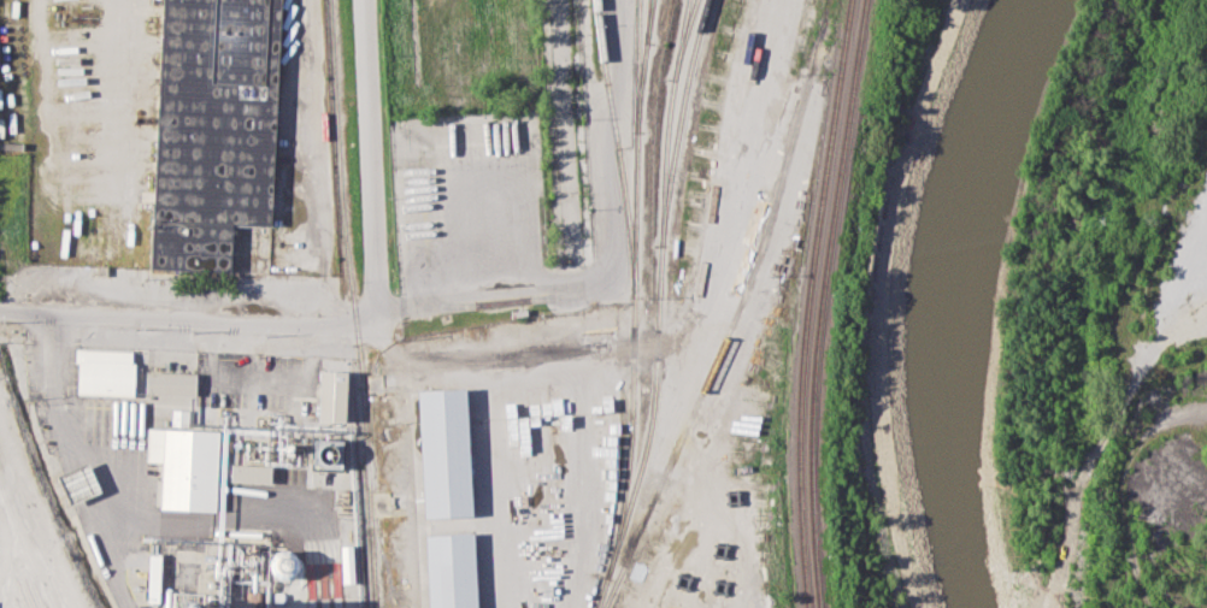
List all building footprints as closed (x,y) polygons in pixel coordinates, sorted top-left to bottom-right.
[(152,270),(164,0),(283,0),(272,225),(236,224),(234,275),(152,270)] [(73,348),(136,352),(134,397),(77,395),(78,364),(73,364),(73,348)] [(325,370),(352,372),(351,421),(323,420),(325,370)] [(145,371),(195,372),(195,395),(145,392),(145,371)] [(423,391),(472,389),(479,516),(430,519),(423,391)] [(147,427),(218,431),(216,512),(159,509),(160,460),(146,460),(147,427)] [(317,438),(348,441),(347,472),(314,470),(317,438)] [(56,474),(68,504),(99,492),(88,462),(56,474)] [(235,464),(276,466),(275,484),(235,482),(235,464)] [(479,532),(483,607),(435,607),(431,535),(479,532)] [(283,580),(301,570),(289,550),(271,560),(283,580)] [(161,554),(148,554),(147,601),(159,602),(161,554)]
